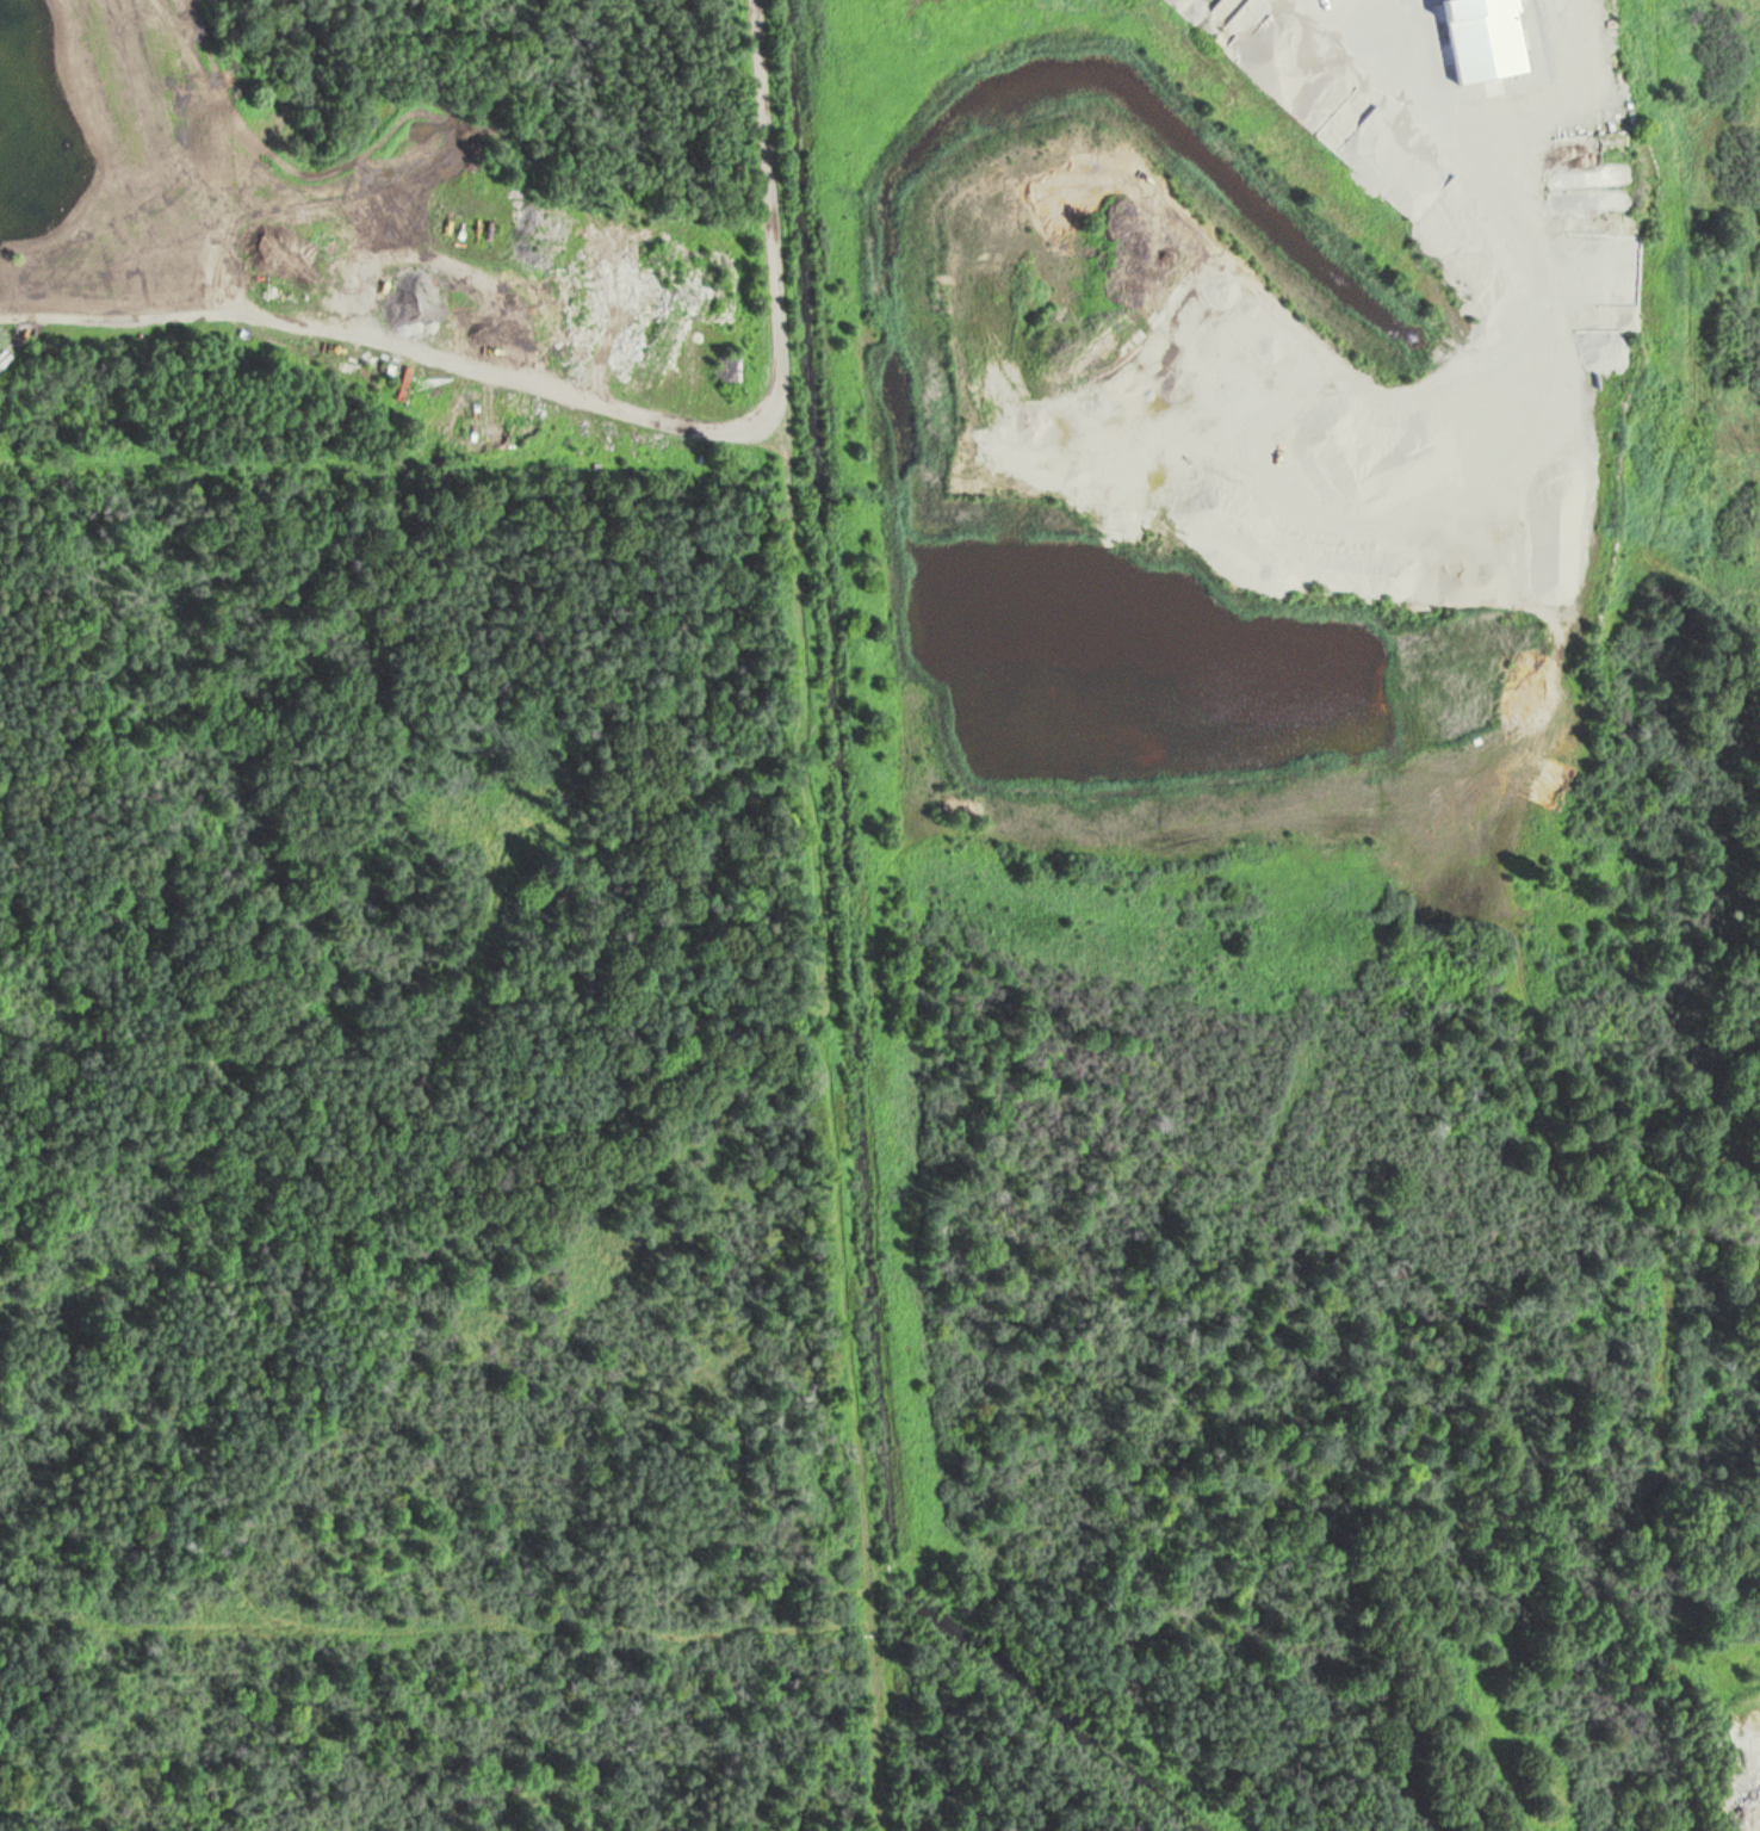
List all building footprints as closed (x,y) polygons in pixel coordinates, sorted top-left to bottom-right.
[(1451,64),(1441,0),(1507,0),(1516,54),(1451,64)] [(720,383),(743,383),(743,354),(720,354),(720,383)]
